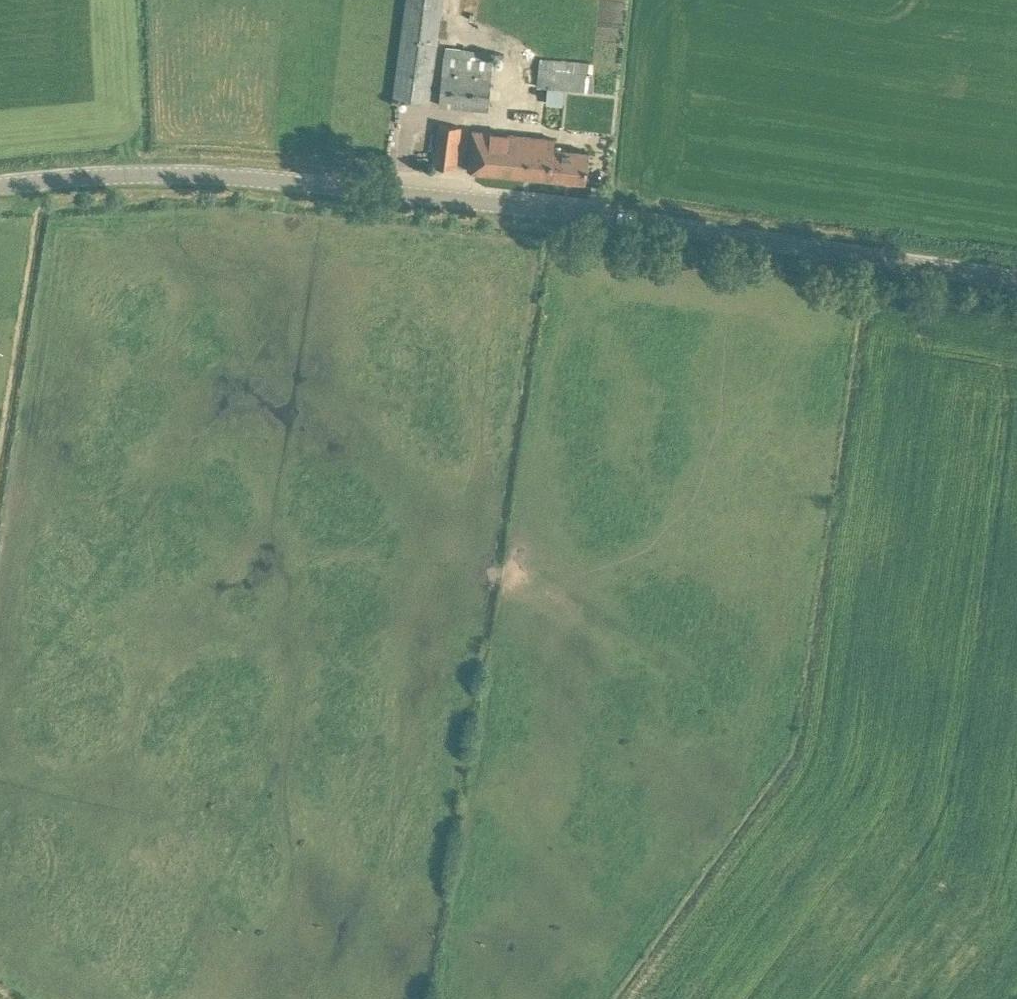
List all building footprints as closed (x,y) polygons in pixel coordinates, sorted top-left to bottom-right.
[(396,78),(393,97),(429,102),(443,0),(407,0),(396,78)] [(442,73),(441,85),(439,104),(489,109),(490,89),(492,78),(493,60),(459,56),(446,55),(444,55),(442,73)] [(567,80),(567,85),(566,88),(591,91),(593,76),(594,73),(568,70),(568,75),(567,80)] [(434,166),(456,169),(461,127),(439,124),(434,166)] [(468,170),(586,182),(589,152),(554,148),(555,138),(472,130),(468,170)]
